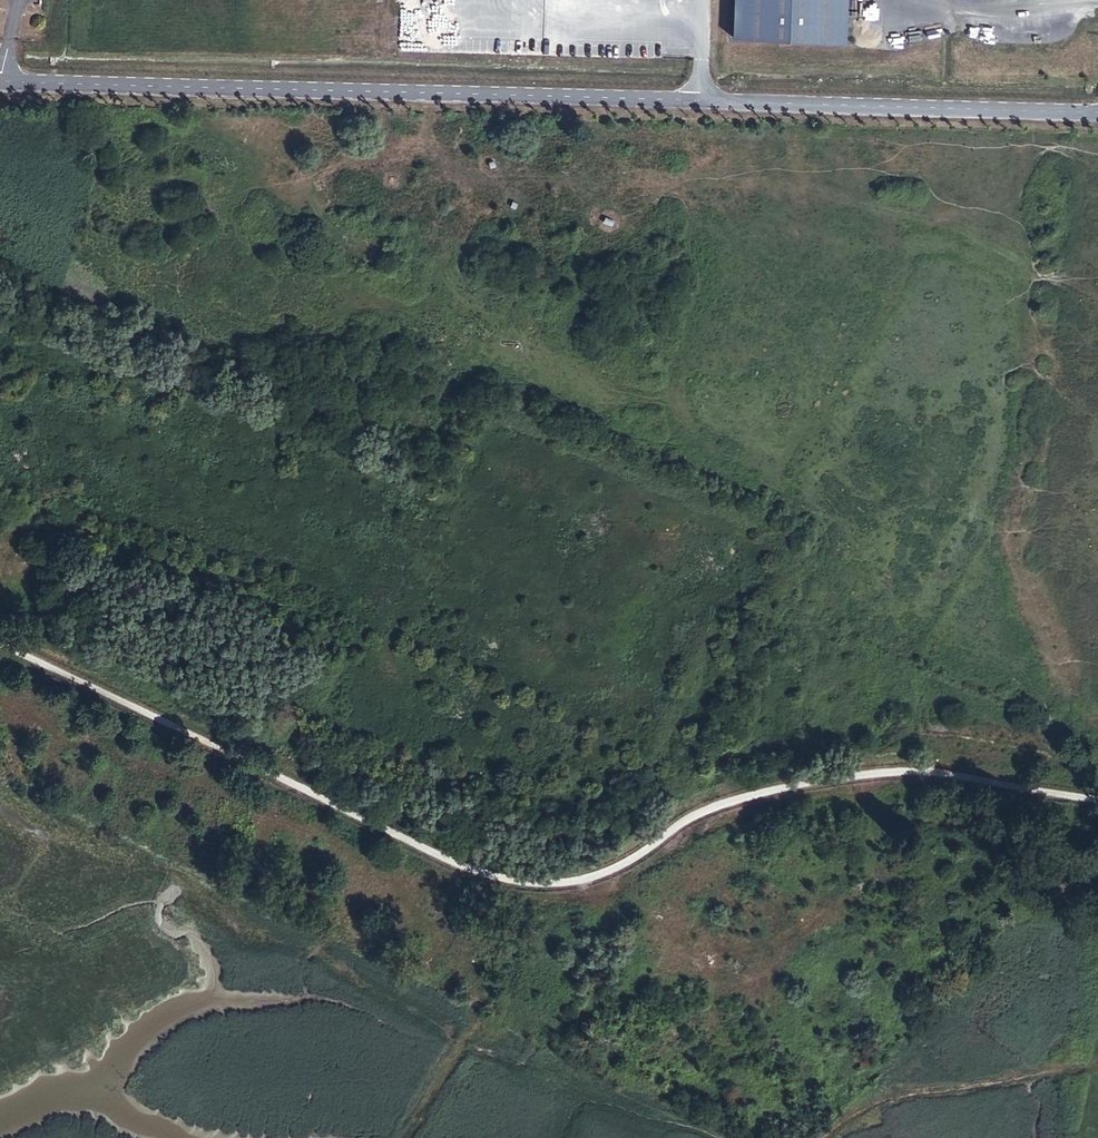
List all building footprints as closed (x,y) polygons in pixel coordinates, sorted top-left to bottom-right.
[(732,34),(845,39),(847,0),(733,0),(732,34)]
